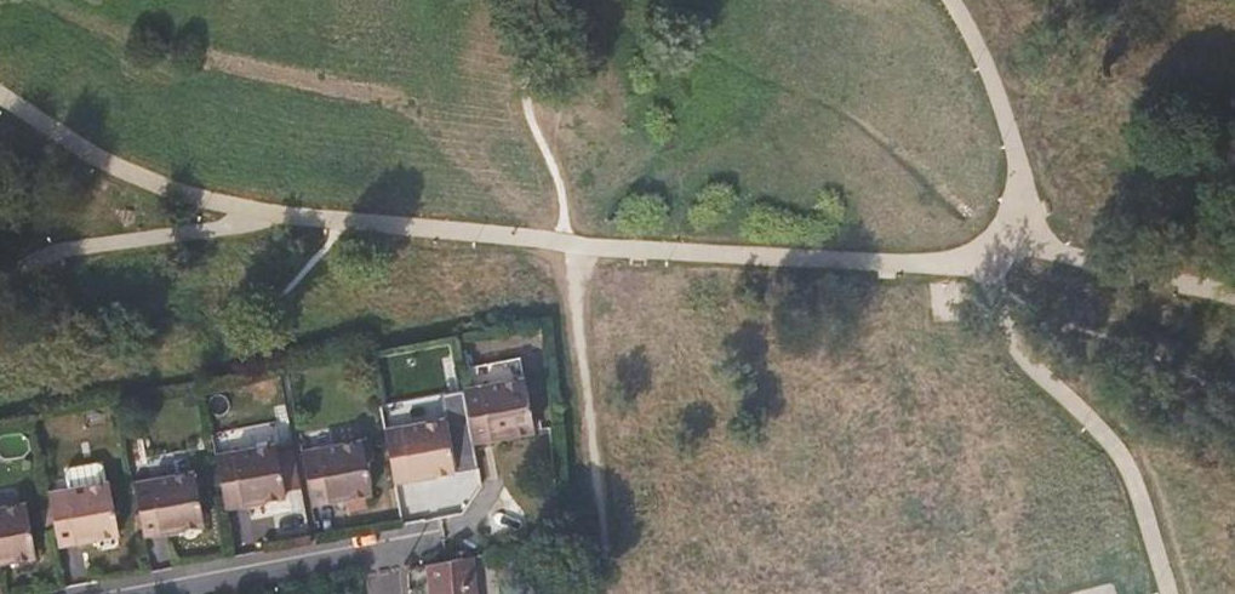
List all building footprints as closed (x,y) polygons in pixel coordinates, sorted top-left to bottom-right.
[(533,449),(523,395),(519,375),(461,386),(465,406),(474,453),(487,450),(489,458),(533,449)] [(450,472),(440,418),(382,429),(391,474),(406,471),(408,481),(450,472)] [(368,493),(357,441),(300,453),(307,497),(321,494),(323,502),(368,493)] [(283,496),(273,445),(216,456),(224,500),(239,497),(241,505),(283,496)] [(489,458),(487,450),(474,453),(475,461),(489,458)] [(408,481),(406,471),(391,474),(393,484),(408,481)] [(200,525),(190,473),(131,484),(140,529),(156,525),(158,534),(200,525)] [(117,536),(107,483),(49,495),(56,538),(72,535),(74,545),(117,536)] [(323,502),(321,494),(307,497),(309,505),(323,502)] [(241,505),(239,497),(224,500),(226,508),(241,505)] [(25,504),(0,509),(0,564),(35,557),(25,504)] [(158,534),(156,525),(140,529),(141,537),(158,534)] [(74,545),(72,535),(56,538),(58,548),(74,545)] [(475,580),(477,579),(475,556),(447,562),(432,565),(435,593),(476,593),(475,580)]
